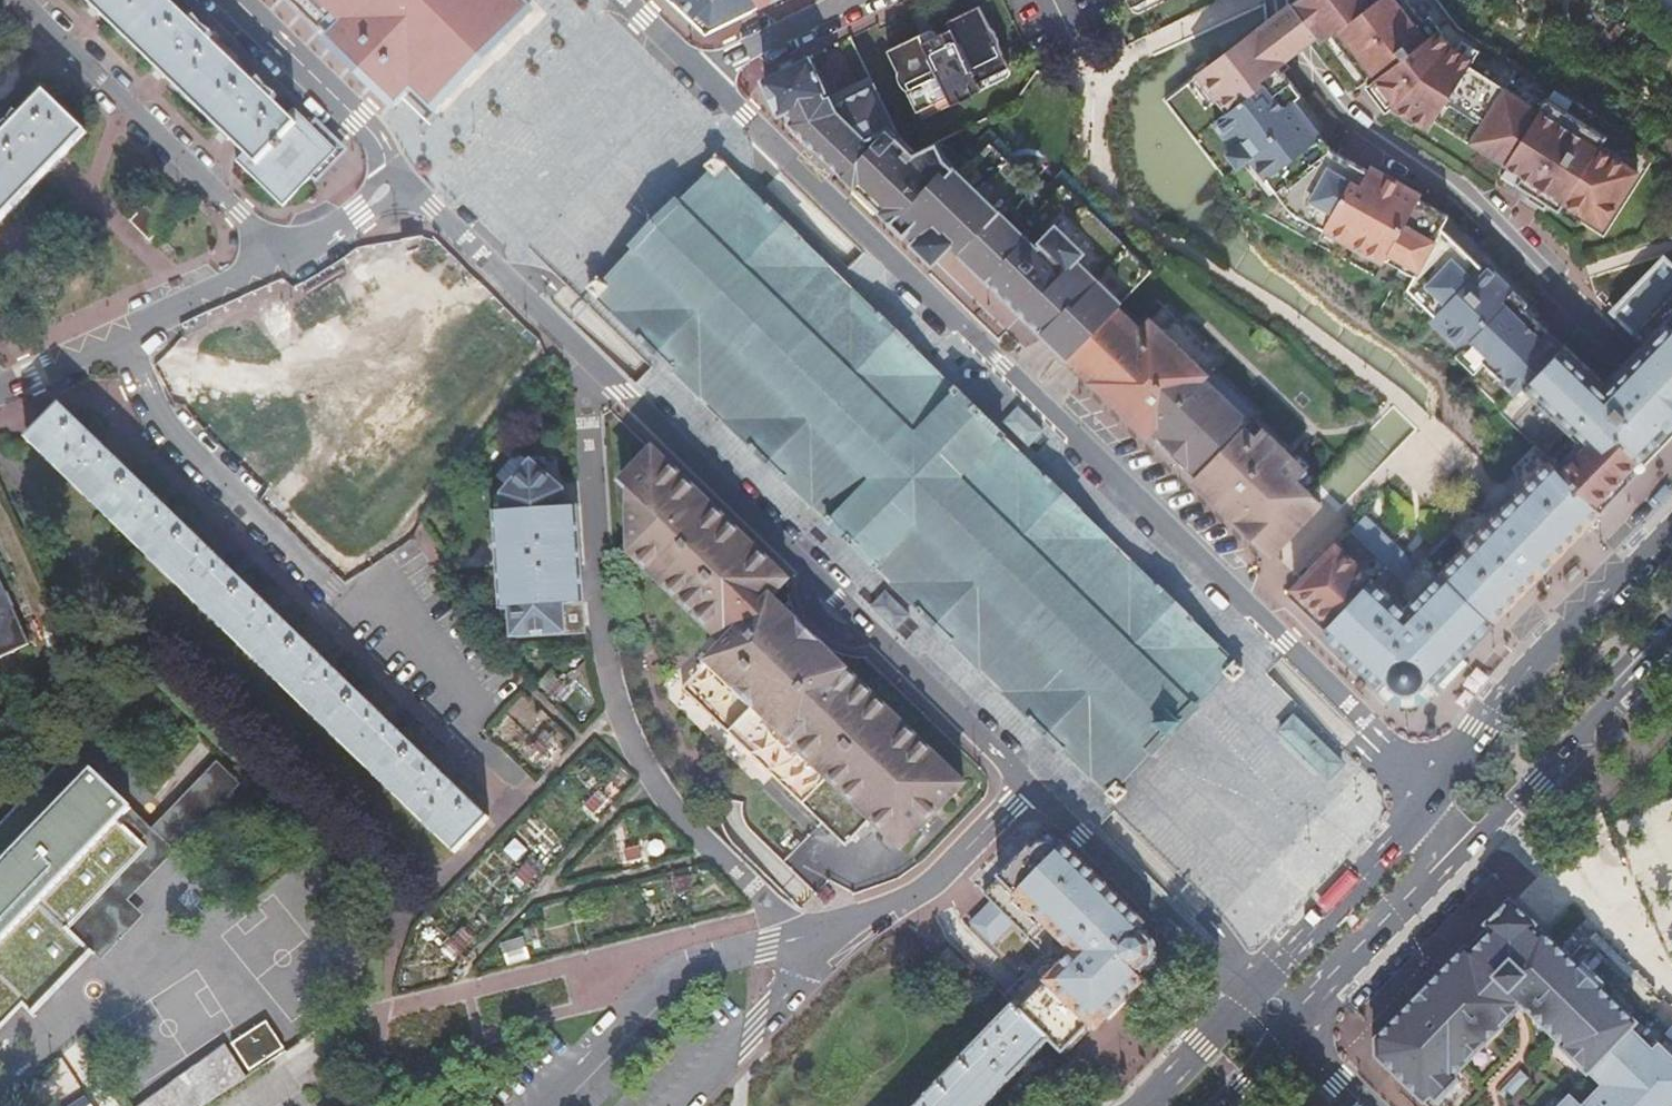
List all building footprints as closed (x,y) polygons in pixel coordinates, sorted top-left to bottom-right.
[(268,95),(265,92),(269,87),(265,78),(255,83),(212,41),(217,32),(207,28),(203,32),(200,30),(206,25),(199,15),(191,22),(169,0),(85,0),(91,6),(89,9),(99,18),(102,16),(157,68),(155,70),(164,79),(166,77),(221,130),(219,132),(228,140),(230,139),(247,153),(239,163),(285,206),(339,149),(296,108),(290,115),(276,102),(282,95),(272,91),(268,95)] [(318,31),(321,29),(330,38),(328,41),(394,105),(400,99),(396,95),(405,86),(409,89),(411,87),(415,90),(419,87),(415,84),(496,0),(286,0),(318,31)] [(415,84),(419,87),(415,90),(436,110),(530,12),(518,0),(496,0),(415,84)] [(695,19),(701,12),(715,25),(767,0),(675,0),(695,19)] [(1129,7),(1130,8),(1135,10),(1141,11),(1163,0),(1144,0),(1129,7)] [(1288,4),(1313,36),(1312,37),(1317,44),(1320,41),(1327,36),(1340,52),(1365,84),(1373,95),(1377,92),(1389,108),(1424,131),(1430,122),(1501,166),(1519,176),(1514,185),(1527,193),(1544,204),(1555,211),(1559,204),(1581,217),(1599,229),(1634,173),(1595,148),(1601,138),(1562,113),(1561,112),(1556,120),(1538,109),(1536,111),(1534,110),(1515,98),(1488,81),(1467,68),(1472,61),(1470,59),(1453,49),(1447,45),(1425,16),(1419,21),(1404,2),(1403,0),(1294,0),(1288,4)] [(1513,395),(1520,387),(1559,347),(1532,320),(1522,311),(1520,309),(1524,305),(1482,264),(1478,268),(1439,229),(1445,217),(1416,200),(1418,195),(1413,192),(1399,184),(1367,166),(1364,171),(1328,151),(1302,116),(1301,116),(1290,102),(1298,96),(1280,72),(1287,67),(1281,60),(1287,56),(1299,47),(1305,43),(1312,37),(1313,36),(1288,4),(1283,8),(1280,10),(1265,21),(1264,22),(1257,27),(1258,28),(1196,76),(1214,101),(1203,109),(1231,148),(1230,148),(1241,162),(1247,157),(1249,160),(1273,191),(1288,212),(1290,213),(1307,222),(1320,229),(1322,230),(1336,238),(1380,263),(1382,260),(1412,276),(1405,290),(1406,291),(1423,307),(1431,316),(1429,320),(1458,350),(1477,368),(1481,364),(1483,366),(1495,378),(1513,395)] [(921,42),(917,34),(885,50),(915,112),(946,96),(950,104),(979,89),(975,82),(1006,67),(976,5),(944,21),(947,29),(934,36),(921,42)] [(701,12),(695,19),(706,29),(715,25),(701,12)] [(927,30),(917,34),(921,42),(934,36),(933,34),(930,31),(927,30)] [(1327,36),(1320,41),(1333,57),(1340,52),(1327,36)] [(1475,52),(1458,42),(1453,49),(1470,59),(1475,52)] [(950,240),(1066,357),(1115,307),(1114,307),(1148,271),(1060,185),(1045,200),(987,143),(958,173),(941,156),(936,140),(914,150),(899,135),(869,74),(829,94),(810,54),(764,76),(780,109),(843,170),(892,219),(933,259),(950,240)] [(1006,73),(1006,67),(975,82),(979,89),(1002,78),(1006,73)] [(1520,91),(1493,73),(1488,81),(1515,98),(1520,91)] [(1184,85),(1203,109),(1214,101),(1196,76),(1184,85)] [(1373,95),(1365,84),(1363,86),(1362,86),(1382,113),(1389,108),(1377,92),(1373,95)] [(54,174),(64,164),(62,161),(89,133),(47,93),(26,114),(18,111),(15,120),(18,123),(15,126),(12,123),(3,128),(7,135),(0,142),(0,225),(51,171),(54,174)] [(946,96),(915,112),(916,112),(921,115),(926,115),(950,104),(946,96)] [(1542,98),(1534,110),(1536,111),(1538,109),(1556,120),(1561,112),(1562,113),(1563,112),(1542,98)] [(1235,166),(1241,162),(1230,148),(1225,153),(1235,166)] [(719,159),(716,156),(707,165),(712,170),(678,205),(675,202),(632,245),(635,248),(601,282),(596,277),(587,286),(596,294),(612,309),(610,310),(698,397),(699,395),(723,418),(721,420),(809,506),(810,504),(826,520),(824,521),(872,568),(874,567),(889,582),(888,584),(975,670),(977,668),(1000,691),(999,693),(1086,779),(1088,777),(1104,794),(1103,795),(1112,803),(1121,794),(1113,786),(1147,752),(1150,755),(1193,711),(1190,708),(1223,675),(1230,683),(1240,673),(1231,665),(1214,650),(1216,648),(1128,562),(1127,563),(1103,540),(1105,539),(1017,452),(1016,454),(1000,439),(1002,437),(954,390),(952,392),(937,376),(939,375),(851,288),(849,290),(826,267),(828,266),(740,179),(738,181),(723,166),(724,164),(719,159)] [(1243,165),(1267,196),(1273,191),(1249,160),(1243,165)] [(1519,176),(1501,166),(1496,174),(1514,185),(1519,176)] [(1402,178),(1399,184),(1413,192),(1416,186),(1402,178)] [(1540,211),(1544,204),(1527,193),(1523,200),(1540,211)] [(1581,217),(1559,204),(1555,211),(1576,225),(1581,217)] [(1286,219),(1303,229),(1307,222),(1290,213),(1286,219)] [(1333,244),(1336,238),(1322,230),(1319,236),(1333,244)] [(1418,313),(1423,307),(1406,291),(1401,296),(1418,313)] [(1597,510),(1669,436),(1671,433),(1671,292),(1631,335),(1640,345),(1629,356),(1609,377),(1601,384),(1559,347),(1520,387),(1534,401),(1550,417),(1565,432),(1541,456),(1546,461),(1597,510)] [(1527,306),(1522,311),(1532,320),(1537,315),(1527,306)] [(1066,357),(1268,554),(1317,503),(1293,480),(1302,471),(1301,469),(1289,459),(1258,428),(1248,419),(1252,415),(1205,370),(1215,360),(1161,307),(1147,320),(1138,330),(1115,307),(1066,357)] [(1471,374),(1477,368),(1458,350),(1452,356),(1471,374)] [(1478,372),(1490,384),(1495,378),(1483,366),(1478,372)] [(1544,423),(1550,417),(1534,401),(1528,408),(1544,423)] [(31,440),(460,851),(492,817),(64,405),(31,440)] [(1002,422),(1026,446),(1041,431),(1016,407),(1002,422)] [(1360,516),(1283,596),(1374,682),(1379,677),(1381,675),(1383,677),(1384,682),(1388,686),(1392,690),(1397,692),(1402,693),(1408,692),(1413,689),(1417,686),(1420,681),(1421,677),(1423,675),(1425,676),(1430,681),(1553,555),(1597,510),(1546,461),(1541,456),(1531,447),(1509,469),(1512,473),(1513,477),(1513,482),(1513,486),(1510,490),(1500,500),(1491,510),(1486,514),(1481,515),(1475,515),(1471,513),(1469,511),(1413,568),(1360,516)] [(721,518),(653,453),(622,485),(630,492),(630,499),(630,555),(722,644),(725,646),(708,664),(753,708),(727,734),(845,848),(871,822),(901,852),(964,788),(771,600),(788,583),(721,518)] [(1289,459),(1301,469),(1305,465),(1294,454),(1289,459)] [(511,639),(566,636),(564,606),(584,605),(577,509),(565,510),(564,492),(531,463),(502,496),(503,515),(494,515),(501,610),(509,610),(511,639)] [(31,644),(0,578),(0,658),(31,644)] [(882,591),(868,605),(892,629),(906,615),(882,591)] [(682,690),(727,734),(753,708),(708,664),(682,690)] [(1381,675),(1379,677),(1379,678),(1381,682),(1383,686),(1389,692),(1395,695),(1403,696),(1410,694),(1417,690),(1422,684),(1425,676),(1423,675),(1421,677),(1420,681),(1417,686),(1413,689),(1408,692),(1402,693),(1397,692),(1392,690),(1388,686),(1384,682),(1383,677),(1381,675)] [(1290,717),(1276,732),(1324,780),(1339,765),(1290,717)] [(131,807),(94,770),(81,783),(60,764),(0,826),(0,942),(131,807)] [(1050,1040),(1049,1041),(1063,1054),(1090,1025),(1096,1031),(1142,982),(1135,975),(1136,974),(1141,974),(1153,962),(1152,946),(1141,935),(1137,935),(1135,933),(1142,926),(1045,832),(984,896),(992,904),(972,925),(993,946),(1014,924),(1047,956),(1006,998),(1009,1002),(1015,1007),(1016,1007),(1050,1040)] [(1424,1103),(1430,1097),(1450,1077),(1519,1005),(1563,1047),(1567,1042),(1594,1068),(1589,1073),(1604,1087),(1585,1105),(1671,1105),(1671,1061),(1658,1048),(1652,1054),(1629,1032),(1635,1025),(1599,990),(1579,971),(1570,963),(1542,935),(1539,938),(1531,931),(1535,928),(1517,910),(1512,906),(1379,1044),(1371,1052),(1424,1103)] [(965,970),(947,952),(930,969),(948,986),(965,970)] [(1579,971),(1599,990),(1603,985),(1584,966),(1579,971)] [(919,1105),(986,1105),(991,1101),(1049,1041),(1050,1040),(1016,1007),(1015,1007),(919,1105)] [(1594,1068),(1567,1042),(1563,1047),(1561,1049),(1587,1075),(1589,1073),(1594,1068)] [(1499,1093),(1506,1100),(1527,1078),(1520,1071),(1499,1093)] [(1450,1077),(1430,1097),(1436,1103),(1456,1083),(1450,1077)]
